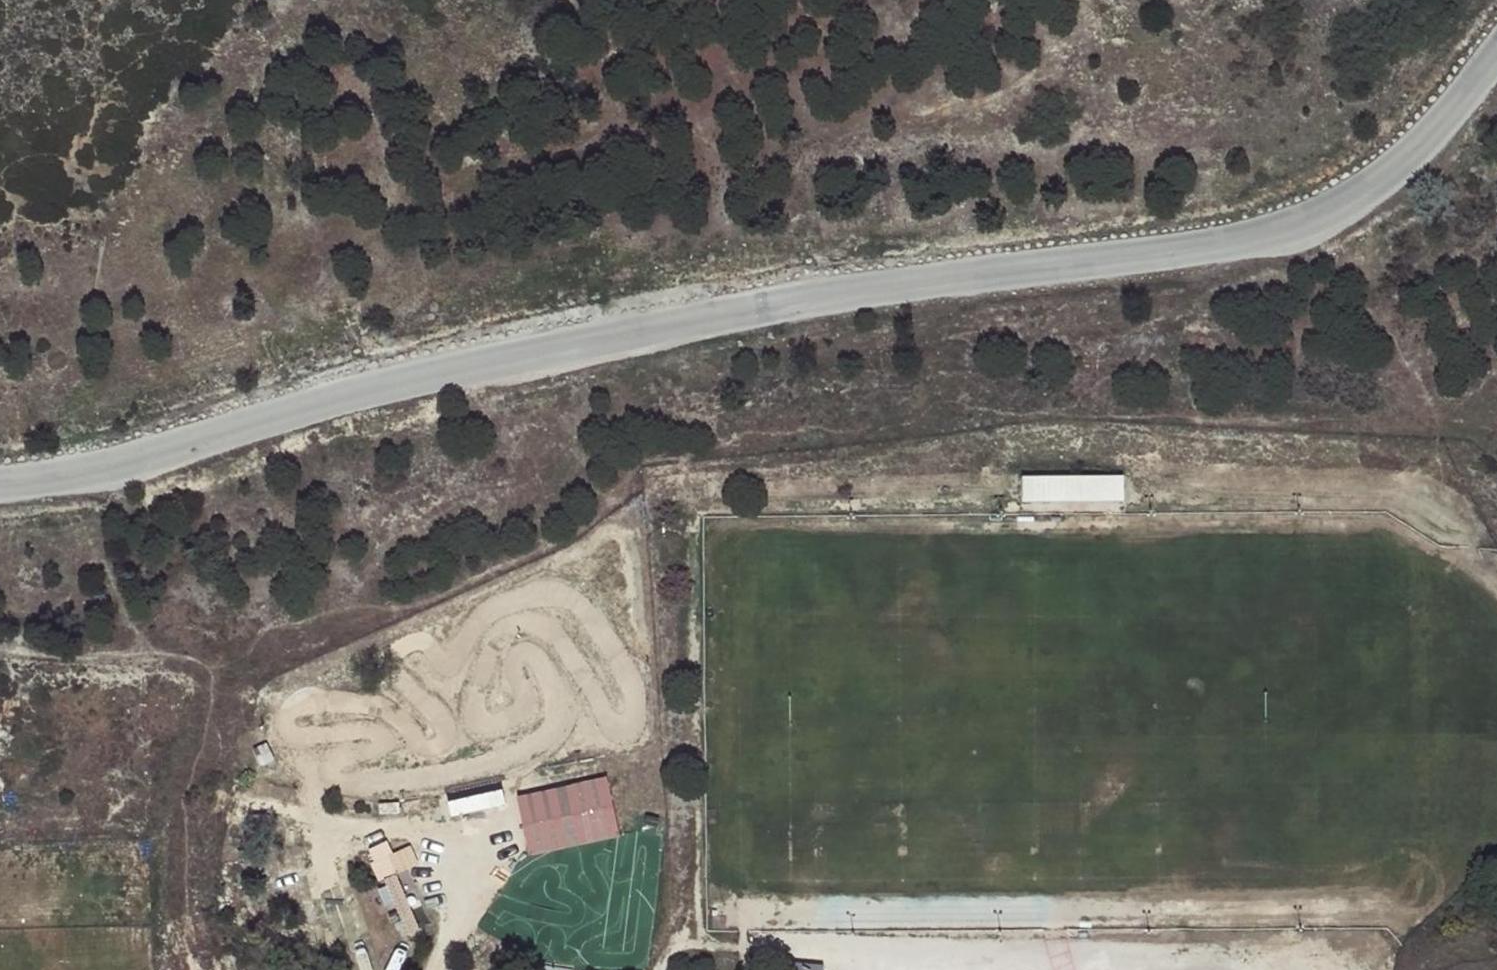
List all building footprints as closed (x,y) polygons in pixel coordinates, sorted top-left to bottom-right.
[(1125,475),(1023,476),(1023,503),(1126,502),(1125,475)] [(608,777),(517,796),(530,856),(621,837),(608,777)] [(451,817),(506,804),(503,790),(448,802),(451,817)] [(400,802),(378,803),(378,815),(401,816),(400,802)] [(385,881),(408,870),(398,851),(375,862),(385,881)]
